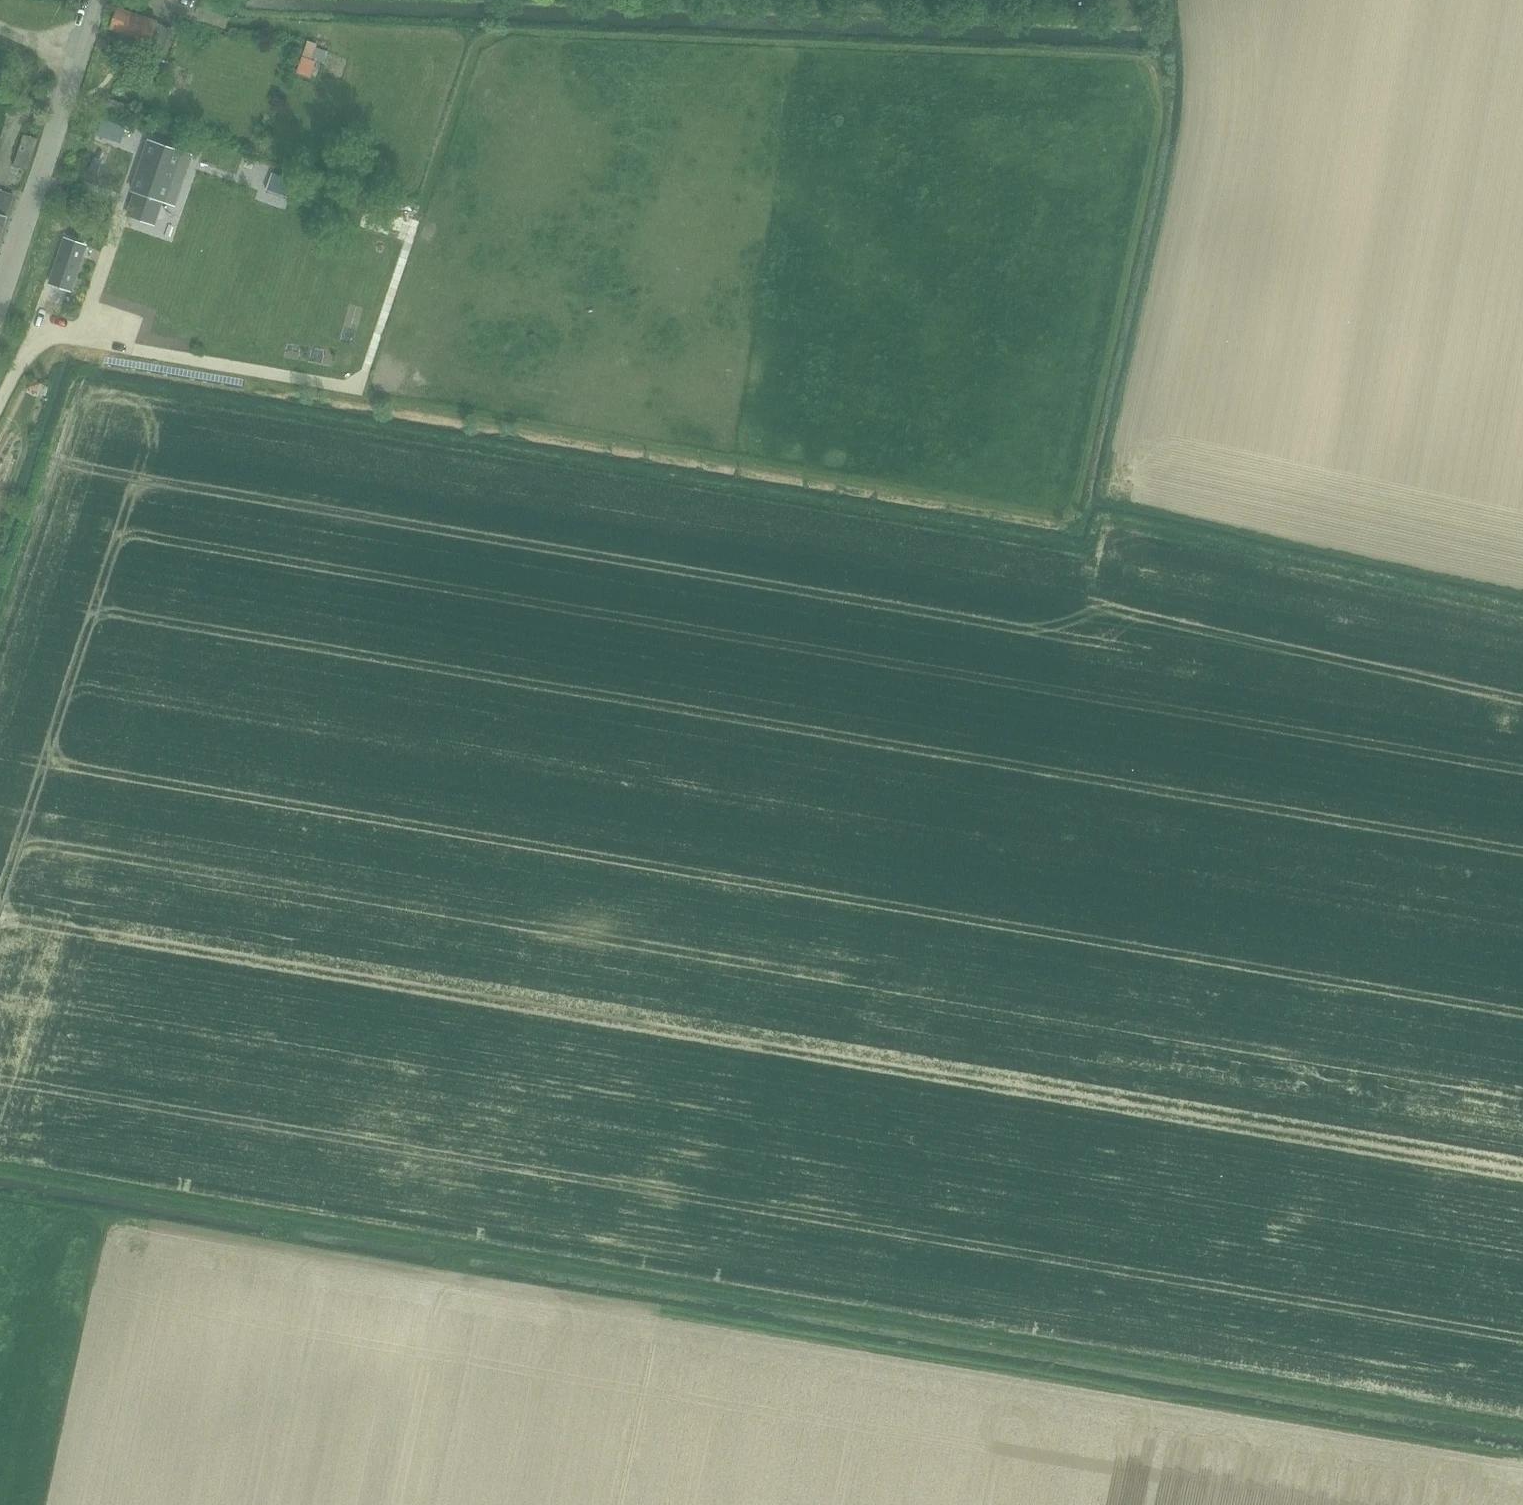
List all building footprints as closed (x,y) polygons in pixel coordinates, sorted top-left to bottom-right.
[(144,41),(142,46),(163,53),(171,27),(118,10),(111,30),(144,41)] [(308,40),(297,73),(310,77),(316,61),(324,63),(328,51),(317,48),(318,43),(308,40)] [(103,119),(97,136),(103,137),(122,143),(127,127),(103,119)] [(14,166),(29,171),(30,171),(39,140),(24,135),(14,166)] [(136,193),(128,217),(156,226),(164,202),(166,203),(184,151),(147,139),(130,191),(136,193)] [(94,157),(90,171),(99,174),(104,160),(94,157)] [(8,216),(15,196),(0,191),(0,244),(8,216)] [(58,258),(49,283),(56,286),(72,292),(88,245),(86,245),(66,237),(58,258)]
